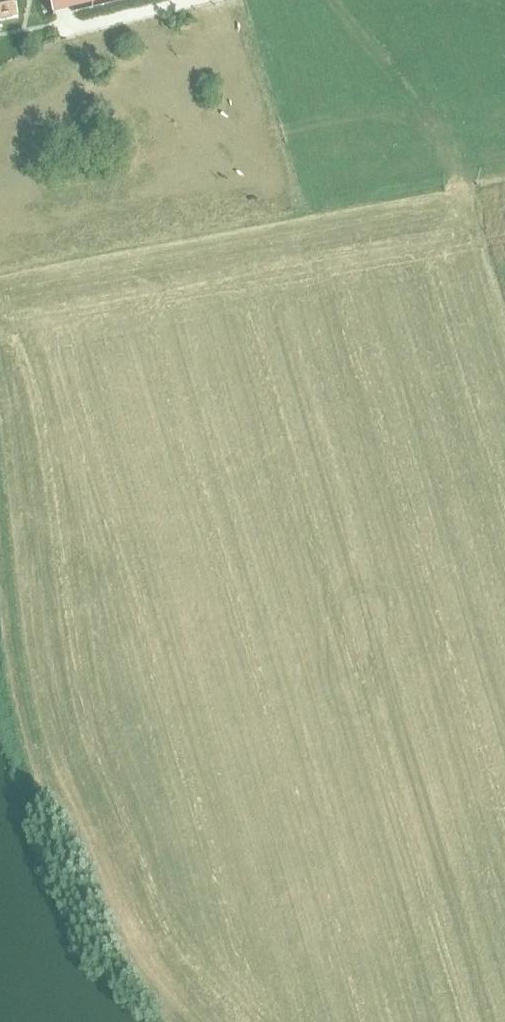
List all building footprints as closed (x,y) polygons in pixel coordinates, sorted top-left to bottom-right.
[(17,18),(13,0),(0,0),(0,21),(17,18)] [(52,17),(121,0),(48,0),(52,17)]
